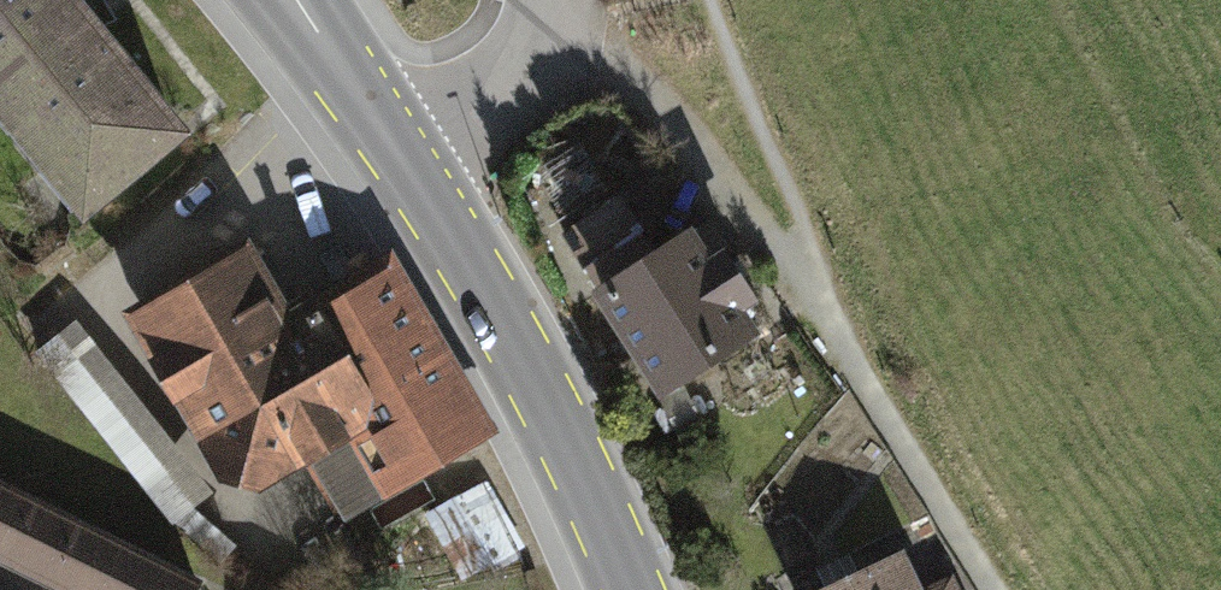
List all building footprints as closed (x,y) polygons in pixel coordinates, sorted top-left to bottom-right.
[(66,0),(0,0),(0,101),(84,202),(173,129),(66,0)] [(704,264),(686,237),(603,291),(665,386),(764,322),(721,254),(704,264)] [(241,263),(148,316),(167,352),(153,359),(174,395),(188,387),(232,465),(252,470),(300,443),(308,457),(312,454),(344,509),(472,432),(382,281),(321,317),(315,308),(279,328),(241,263)] [(212,491),(75,319),(38,349),(174,520),(212,491)] [(0,486),(0,517),(13,492),(0,486)] [(13,492),(0,517),(0,554),(72,589),(192,589),(195,583),(13,492)] [(824,589),(915,589),(898,555),(824,589)] [(950,579),(927,589),(955,589),(950,579)]
